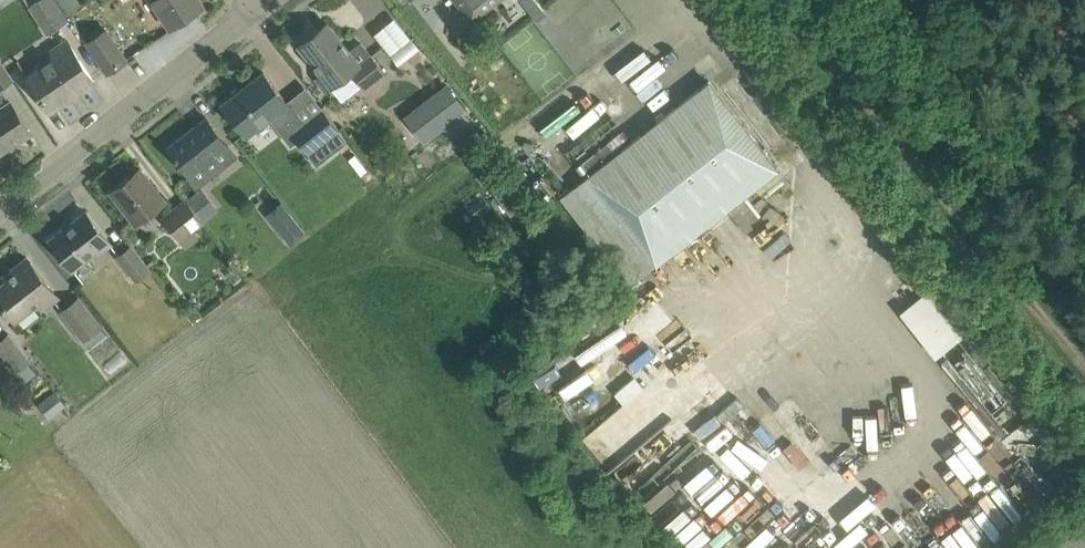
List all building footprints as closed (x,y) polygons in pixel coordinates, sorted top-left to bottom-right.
[(48,32),(70,17),(58,0),(38,0),(30,5),(48,32)] [(170,26),(203,4),(201,0),(153,0),(170,26)] [(473,21),(499,0),(456,0),(473,21)] [(537,19),(546,12),(537,0),(523,0),(537,19)] [(327,22),(299,44),(322,73),(316,77),(326,89),(333,84),(336,87),(353,73),(364,87),(385,71),(371,53),(362,42),(350,51),(327,22)] [(404,25),(381,39),(402,74),(425,61),(404,25)] [(126,58),(105,28),(87,40),(107,71),(126,58)] [(53,53),(26,72),(50,109),(69,96),(68,95),(78,88),(79,90),(94,79),(67,38),(50,49),(53,53)] [(14,79),(0,58),(0,88),(14,79)] [(641,109),(647,106),(625,69),(594,88),(616,125),(627,119),(623,112),(638,103),(641,109)] [(264,71),(223,104),(236,121),(246,133),(268,115),(292,144),(300,138),(310,151),(320,143),(340,128),(322,105),(303,120),(287,100),(264,71)] [(587,173),(657,262),(779,167),(708,78),(587,173)] [(446,88),(437,96),(452,114),(461,106),(446,88)] [(18,112),(11,101),(0,109),(0,150),(9,145),(7,143),(13,139),(14,141),(30,130),(18,112)] [(449,123),(438,109),(414,128),(424,141),(449,123)] [(187,132),(168,146),(182,164),(190,173),(191,175),(194,172),(199,179),(231,154),(226,147),(229,145),(220,134),(207,116),(192,128),(194,130),(189,134),(187,132)] [(164,200),(154,186),(140,169),(134,173),(135,175),(130,179),(129,177),(111,191),(135,222),(164,200)] [(163,219),(187,249),(200,238),(195,231),(206,222),(187,199),(163,219)] [(287,241),(304,228),(280,199),(263,212),(287,241)] [(112,243),(86,210),(50,239),(73,268),(97,249),(100,252),(112,243)] [(118,254),(135,278),(151,267),(134,243),(118,254)] [(687,315),(713,296),(681,252),(655,271),(687,315)] [(45,279),(32,261),(25,266),(21,262),(4,275),(8,279),(0,285),(0,298),(18,322),(45,301),(48,305),(59,297),(45,279)] [(939,278),(897,309),(933,357),(974,326),(939,278)] [(101,325),(79,298),(63,310),(85,337),(101,325)] [(648,341),(672,323),(654,299),(630,317),(648,341)] [(692,311),(695,314),(640,359),(649,370),(708,321),(696,308),(692,311)] [(10,331),(0,339),(0,349),(17,370),(32,358),(10,331)] [(546,396),(592,367),(579,347),(534,376),(546,396)] [(725,355),(662,405),(674,420),(661,431),(668,439),(683,427),(691,438),(716,418),(706,406),(721,394),(711,382),(732,365),(725,355)] [(1049,434),(1033,413),(1007,433),(1038,473),(1064,453),(1049,434)]
